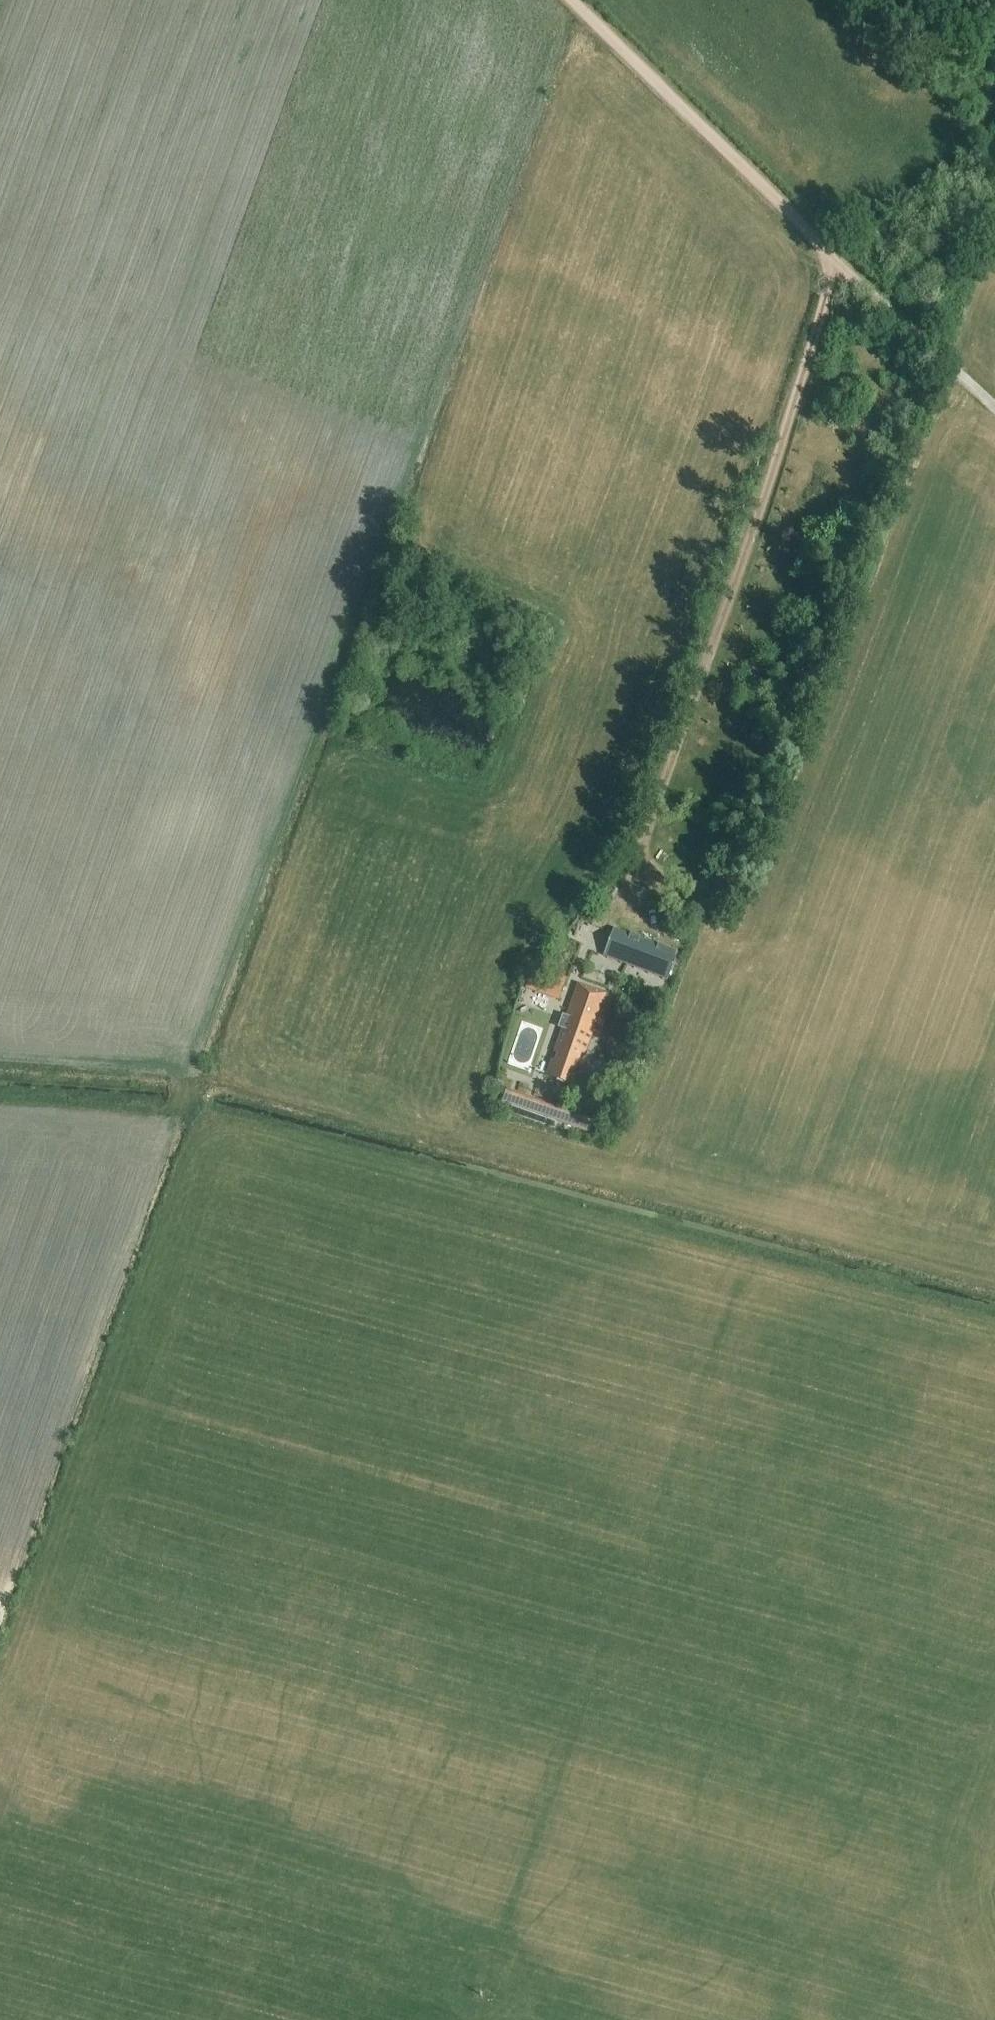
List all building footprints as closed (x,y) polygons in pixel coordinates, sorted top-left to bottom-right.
[(676,952),(674,952),(616,929),(605,958),(665,981),(676,952)] [(537,967),(534,993),(570,997),(573,972),(537,967)] [(577,985),(553,1054),(556,1055),(554,1061),(551,1060),(545,1077),(566,1084),(576,1053),(579,1054),(583,1043),(589,1045),(606,996),(577,985)] [(500,1103),(590,1133),(594,1118),(505,1089),(500,1103)]
